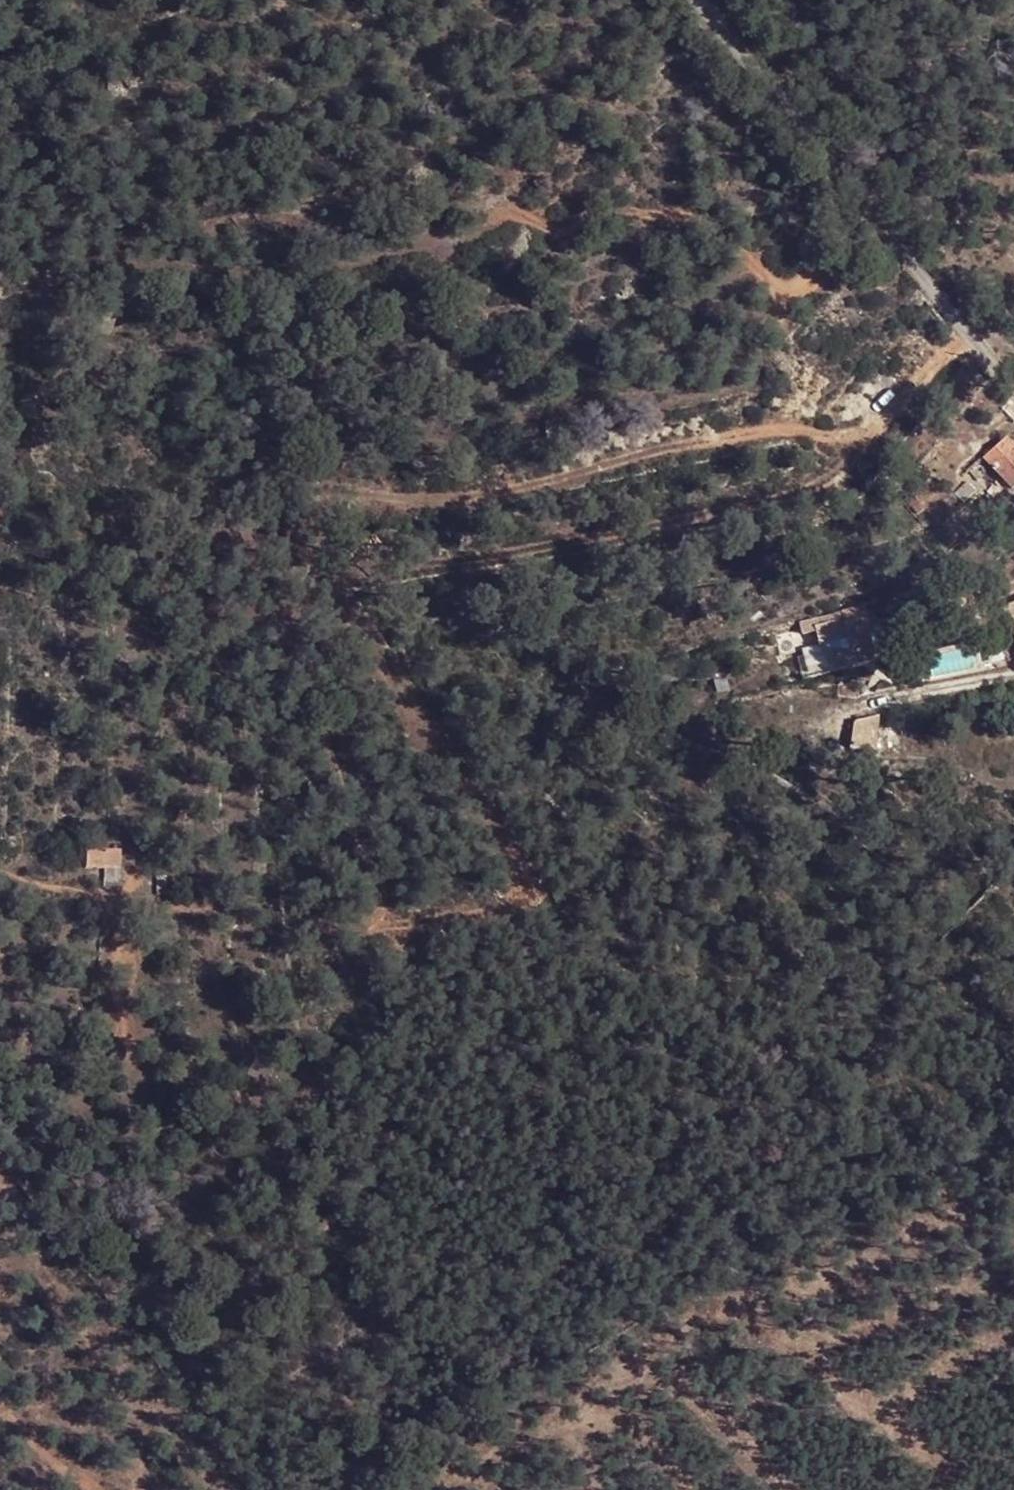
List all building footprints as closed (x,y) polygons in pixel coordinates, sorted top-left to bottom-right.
[(974,454),(983,467),(986,470),(993,480),(1004,489),(1013,480),(1013,454),(997,434),(974,454)] [(1002,627),(1013,611),(1013,598),(993,606),(1002,627)] [(845,622),(809,630),(812,647),(842,640),(845,650),(865,645),(860,622),(845,627),(845,622)] [(869,722),(852,722),(847,749),(870,750),(869,722)] [(118,848),(82,846),(81,871),(116,872),(118,848)]
